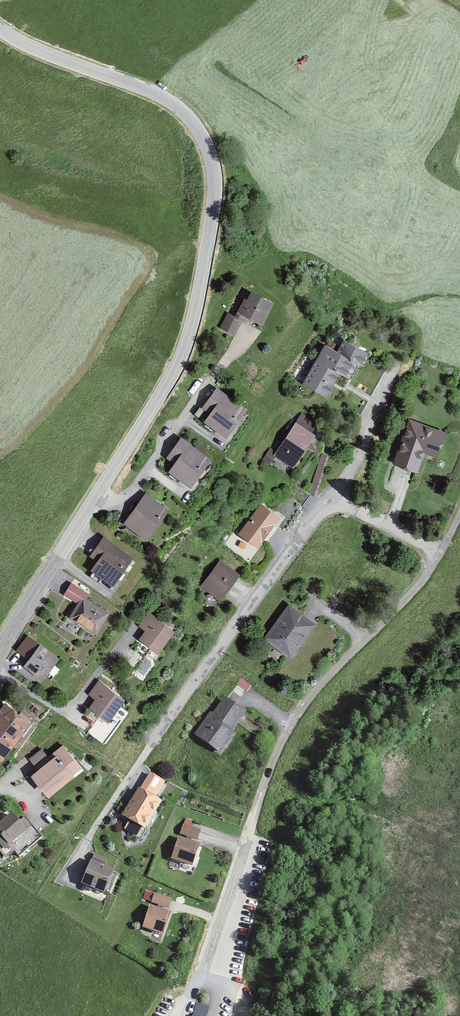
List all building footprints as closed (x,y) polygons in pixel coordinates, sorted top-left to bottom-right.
[(263,325),(274,303),(249,290),(238,311),(263,325)] [(243,320),(228,312),(221,327),(235,334),(243,320)] [(329,399),(343,373),(354,380),(369,353),(343,338),(336,351),(324,344),(302,384),(329,399)] [(226,439),(248,409),(217,386),(201,407),(210,413),(203,422),(226,439)] [(419,472),(425,455),(438,459),(447,433),(409,420),(394,463),(419,472)] [(293,468),(316,435),(297,421),(273,455),(293,468)] [(190,489),(212,460),(181,437),(166,458),(174,464),(168,473),(190,489)] [(122,525),(147,543),(170,512),(145,494),(122,525)] [(257,548),(281,518),(262,502),(238,532),(257,548)] [(113,588),(135,558),(104,535),(89,556),(97,562),(91,571),(113,588)] [(221,601),(240,574),(217,558),(198,585),(221,601)] [(87,592),(71,582),(64,594),(80,603),(87,592)] [(70,618),(97,636),(110,616),(84,598),(70,618)] [(292,658),(317,623),(288,603),(263,638),(292,658)] [(175,631),(148,611),(137,625),(146,631),(140,641),(158,654),(175,631)] [(42,680),(59,658),(39,643),(22,665),(42,680)] [(108,723),(126,700),(99,679),(89,693),(96,699),(88,708),(108,723)] [(0,704),(0,755),(30,716),(5,698),(0,704)] [(210,714),(194,734),(220,754),(236,734),(233,732),(247,714),(225,698),(212,716),(210,714)] [(31,770),(48,792),(83,765),(65,742),(31,770)] [(162,800),(156,797),(166,780),(150,771),(140,787),(138,786),(121,814),(145,828),(162,800)] [(5,859),(15,851),(19,855),(42,835),(25,815),(20,820),(12,810),(0,820),(0,853),(5,859)] [(183,823),(180,832),(198,838),(201,829),(183,823)] [(171,860),(192,867),(200,842),(179,835),(171,860)] [(82,885),(104,892),(113,867),(91,860),(82,885)] [(169,907),(172,897),(154,891),(151,901),(169,907)] [(143,927),(163,934),(171,910),(150,904),(143,927)] [(211,1006),(196,1001),(192,1015),(208,1015),(211,1006)]
